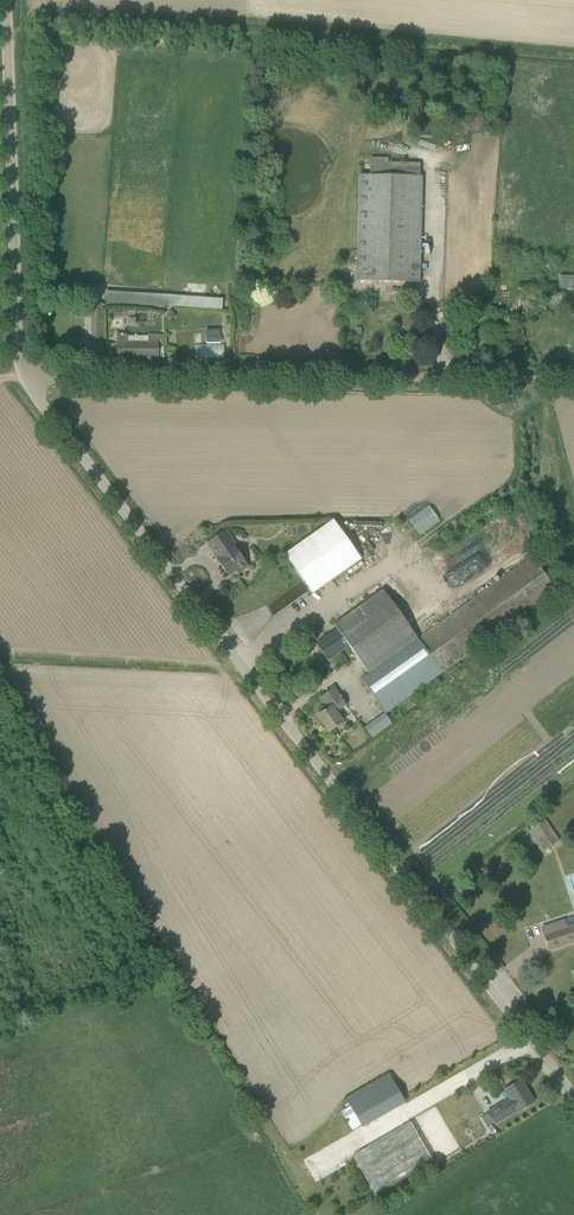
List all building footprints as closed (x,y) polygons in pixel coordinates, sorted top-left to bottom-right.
[(422,176),(370,175),(359,175),(357,281),(420,282),(422,176)] [(560,289),(573,289),(573,275),(560,275),(560,289)] [(524,308),(524,293),(516,293),(515,308),(524,308)] [(223,296),(136,294),(136,304),(223,307),(223,296)] [(176,317),(172,310),(167,313),(171,320),(176,317)] [(207,328),(207,343),(221,343),(221,328),(207,328)] [(148,336),(127,336),(127,334),(117,334),(117,359),(159,359),(159,335),(148,335),(148,336)] [(225,343),(195,343),(195,357),(224,357),(225,343)] [(313,594),(361,560),(368,569),(379,562),(383,568),(408,562),(404,544),(450,511),(408,452),(326,510),(333,520),(285,555),(313,594)] [(226,531),(208,544),(218,559),(217,560),(229,576),(237,570),(238,573),(247,566),(245,564),(246,564),(234,548),(233,549),(228,542),(232,539),(226,531)] [(384,590),(344,618),(334,625),(338,630),(349,646),(369,674),(361,679),(385,713),(557,591),(533,557),(418,638),(384,590)] [(349,646),(338,630),(319,644),(330,659),(349,646)] [(322,712),(322,713),(317,717),(329,733),(343,723),(336,713),(347,705),(341,698),(342,697),(341,696),(340,696),(334,688),(321,697),(326,704),(328,702),(331,707),(325,711),(324,710),(322,712)] [(559,840),(554,833),(539,844),(543,851),(559,840)] [(550,949),(573,941),(573,925),(568,927),(565,920),(542,928),(550,949)] [(405,1101),(390,1075),(346,1100),(362,1126),(405,1101)] [(534,1102),(521,1080),(505,1090),(510,1099),(488,1112),(495,1124),(517,1111),(518,1112),(534,1102)] [(353,1152),(374,1193),(434,1163),(413,1122),(353,1152)]
